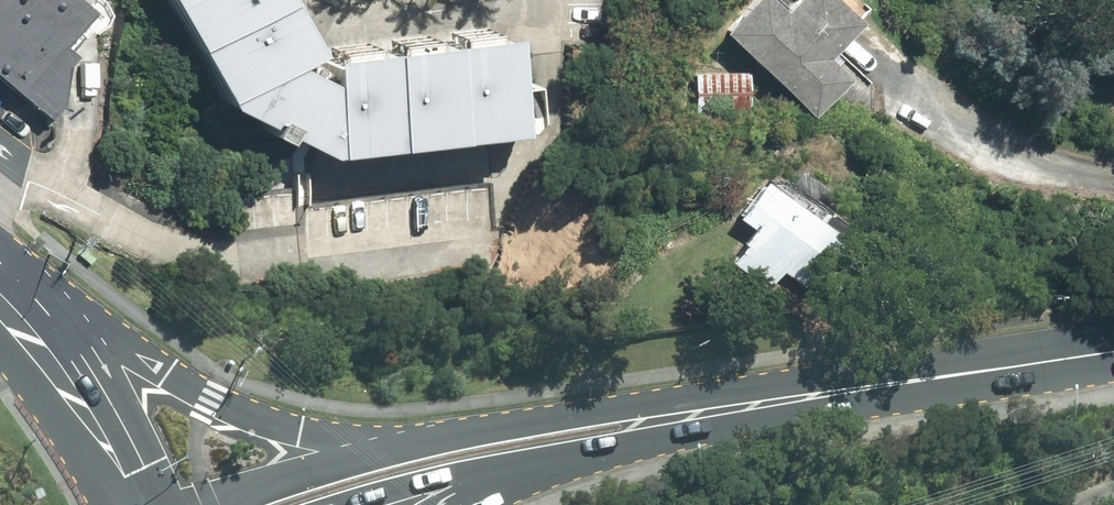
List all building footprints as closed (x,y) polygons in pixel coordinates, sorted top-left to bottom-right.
[(23,83),(88,0),(0,0),(0,65),(23,83)] [(213,98),(319,156),(505,132),(504,128),(522,125),(516,84),(495,86),(489,41),(309,57),(308,80),(276,62),(296,52),(267,0),(158,0),(213,98)] [(712,34),(807,118),(844,77),(823,58),(867,8),(858,0),(742,0),(712,34)] [(745,73),(688,72),(687,112),(744,114),(745,73)] [(838,246),(752,182),(725,219),(743,232),(723,258),(763,288),(775,272),(803,293),(838,246)]
